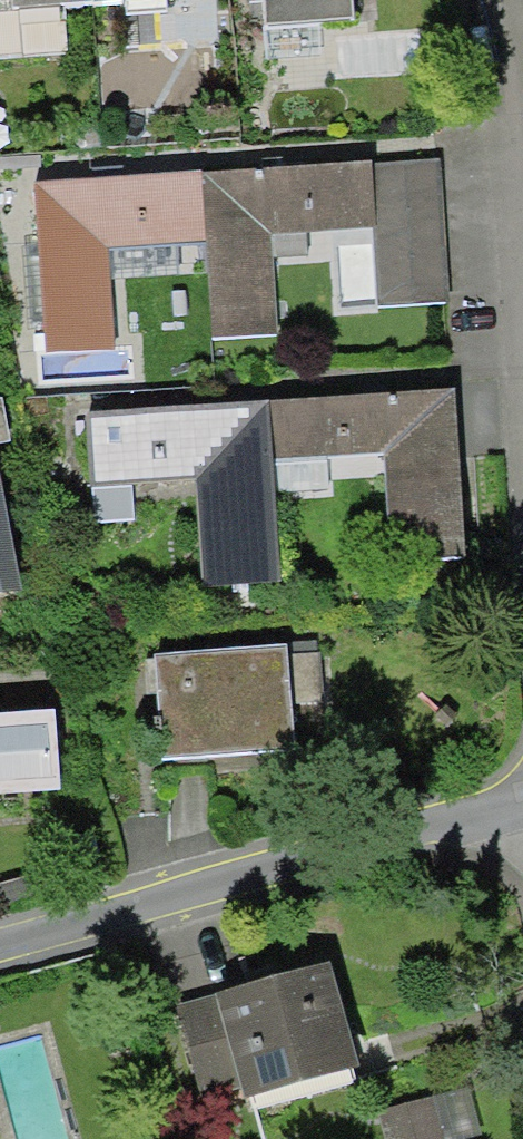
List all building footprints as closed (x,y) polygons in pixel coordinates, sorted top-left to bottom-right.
[(13,12),(94,6),(94,0),(12,0),(13,12)] [(267,28),(356,23),(355,0),(265,0),(267,28)] [(440,165),(367,169),(372,233),(377,310),(449,306),(440,165)] [(367,169),(199,179),(203,245),(208,348),(282,344),(277,238),(372,233),(367,169)] [(199,179),(37,189),(47,350),(117,346),(111,251),(203,245),(199,179)] [(454,393),(263,404),(267,476),(389,470),(394,567),(463,564),(454,393)] [(263,404),(84,419),(88,493),(194,487),(199,585),(278,581),(267,476),(263,404)] [(21,602),(0,487),(0,606),(21,602)] [(286,650),(156,660),(164,763),(294,753),(286,650)] [(70,803),(64,724),(0,729),(0,808),(70,803)] [(231,995),(258,1100),(364,1074),(337,969),(231,995)]
